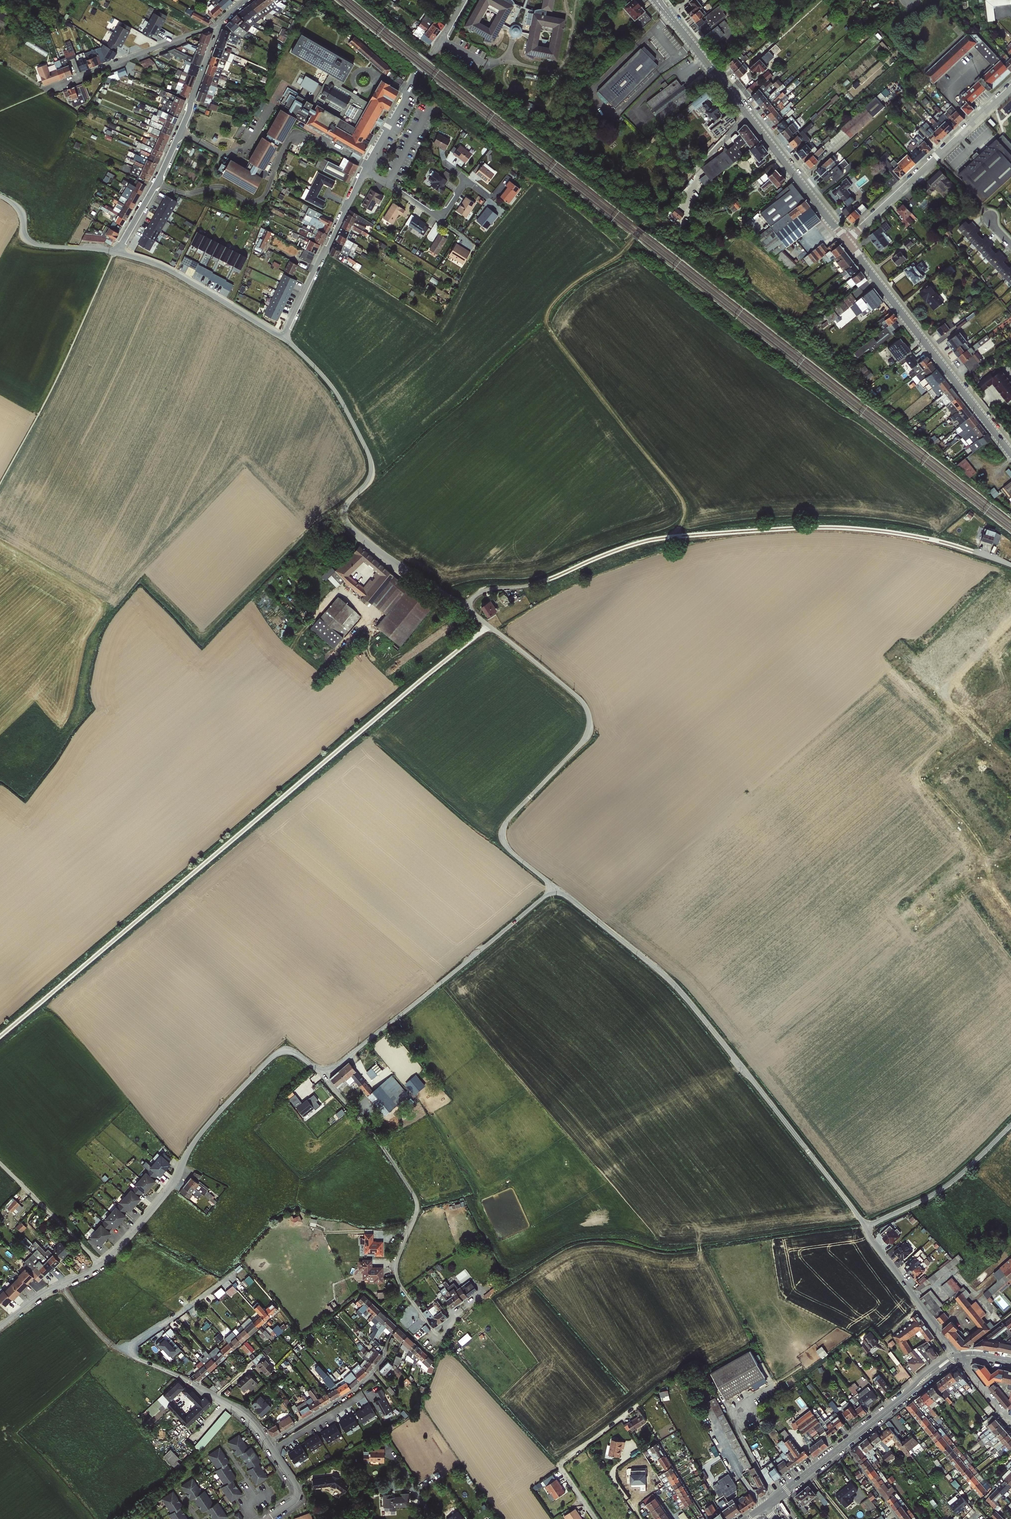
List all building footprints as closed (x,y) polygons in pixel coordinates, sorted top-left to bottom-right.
[(223,0),(213,0),(216,3),(224,10),(228,6),(223,0)] [(265,15),(255,0),(250,5),(260,18),(265,15)] [(264,0),(256,0),(255,0),(265,15),(268,18),(272,14),(269,13),(272,11),(264,0)] [(272,0),(264,0),(272,11),(273,10),(279,13),(279,12),(283,13),(284,10),(276,7),(272,0)] [(276,7),(284,10),(286,7),(288,8),(288,7),(279,1),(281,0),(272,0),(276,7)] [(463,27),(493,43),(501,29),(509,31),(509,34),(512,37),(517,37),(521,35),(527,39),(524,54),(558,62),(565,19),(545,15),(546,11),(551,12),(554,0),(478,0),(463,27)] [(621,6),(633,21),(634,20),(644,12),(634,0),(629,0),(621,6)] [(702,7),(697,0),(691,0),(688,2),(690,4),(684,9),(689,17),(699,9),(702,7)] [(987,22),(995,21),(994,9),(996,6),(1010,4),(1010,0),(985,0),(987,22)] [(224,10),(216,3),(213,6),(214,7),(207,13),(213,19),(215,17),(224,10)] [(719,30),(717,27),(715,25),(726,16),(722,11),(725,9),(721,4),(704,17),(705,19),(703,21),(701,19),(696,23),(700,29),(703,34),(711,44),(718,38),(723,35),(719,30)] [(260,18),(250,5),(245,8),(255,23),(260,25),(263,19),(260,18)] [(194,12),(187,8),(185,12),(190,15),(189,16),(201,22),(201,23),(207,26),(210,20),(204,17),(204,18),(203,17),(205,12),(196,7),(194,12)] [(255,23),(245,8),(239,13),(245,22),(252,26),(253,25),(261,29),(262,26),(260,25),(255,23)] [(155,33),(159,35),(169,15),(158,9),(150,23),(147,21),(145,25),(148,26),(144,33),(153,37),(155,33)] [(699,9),(689,17),(694,23),(704,15),(703,15),(699,9)] [(651,19),(644,12),(634,20),(640,28),(651,19)] [(245,22),(239,13),(237,14),(232,19),(240,27),(247,32),(248,33),(253,26),(252,26),(245,22)] [(432,24),(441,30),(444,25),(440,23),(436,19),(428,13),(426,15),(422,21),(416,30),(419,32),(417,35),(421,38),(424,34),(428,29),(432,24)] [(222,29),(241,37),(243,38),(247,32),(240,27),(232,19),(227,24),(222,29)] [(724,21),(717,27),(719,30),(723,35),(718,38),(719,41),(726,36),(731,43),(738,38),(724,21)] [(125,45),(133,26),(126,23),(119,26),(112,42),(104,45),(103,48),(108,60),(112,58),(115,59),(118,50),(117,48),(125,45)] [(432,24),(428,29),(436,36),(441,30),(432,24)] [(241,37),(222,29),(219,38),(235,44),(236,41),(229,38),(229,40),(228,40),(229,36),(231,38),(232,37),(237,39),(237,38),(240,40),(241,37)] [(428,29),(424,34),(432,41),(436,36),(428,29)] [(203,33),(200,42),(208,45),(213,33),(208,31),(203,33)] [(393,67),(359,40),(361,38),(355,33),(347,43),(359,53),(360,52),(387,74),(393,67)] [(249,168),(230,159),(222,175),(255,194),(265,178),(259,176),(261,170),(266,173),(282,146),(279,145),(281,142),(283,143),(298,119),(364,155),(372,141),(367,139),(386,108),(390,110),(401,90),(381,80),(370,101),(341,86),(354,64),(302,34),(291,52),(328,74),(312,101),(288,87),(279,104),(290,109),(288,112),(282,109),(268,133),(270,135),(267,138),(264,137),(248,161),(251,163),(249,168)] [(978,43),(970,34),(967,34),(924,74),(933,84),(975,46),(978,43)] [(976,34),(970,34),(978,43),(975,46),(977,48),(980,48),(992,61),(986,66),(986,67),(986,68),(987,70),(973,82),(975,84),(1001,60),(976,34)] [(183,46),(196,52),(204,55),(208,45),(200,42),(194,40),(196,35),(192,36),(191,40),(194,41),(193,41),(199,44),(198,47),(188,43),(183,46)] [(216,47),(224,50),(227,42),(228,43),(228,44),(234,46),(235,44),(219,38),(216,47)] [(49,53),(29,40),(27,43),(47,56),(49,53)] [(66,42),(69,49),(65,50),(69,60),(78,56),(71,40),(66,42)] [(881,41),(879,44),(886,52),(889,49),(881,41)] [(614,108),(660,63),(642,45),(596,90),(614,108)] [(777,45),(754,66),(761,73),(764,70),(766,72),(763,75),(768,80),(774,74),(770,69),(772,67),(768,62),(782,50),(777,45)] [(174,55),(185,60),(200,66),(204,55),(196,52),(193,57),(184,53),(186,49),(181,46),(159,54),(169,60),(171,57),(172,58),(174,55)] [(212,56),(230,62),(231,62),(234,55),(230,53),(231,50),(227,48),(226,51),(224,50),(216,47),(212,56)] [(77,59),(80,71),(103,64),(98,48),(85,52),(86,57),(77,59)] [(980,48),(977,48),(989,63),(992,61),(980,48)] [(209,64),(222,69),(223,68),(220,67),(222,62),(225,63),(229,65),(230,62),(212,56),(209,64)] [(1008,56),(1005,59),(1002,62),(1005,64),(1010,59),(1008,56)] [(153,57),(142,60),(144,67),(155,64),(153,57)] [(731,65),(744,78),(752,70),(740,57),(731,65)] [(186,64),(185,66),(198,71),(200,66),(185,60),(184,63),(186,64)] [(925,60),(919,65),(924,71),(930,65),(925,60)] [(1001,60),(975,84),(961,97),(962,97),(967,102),(968,102),(970,105),(987,90),(988,91),(989,91),(991,91),(993,89),(990,86),(1008,69),(1005,64),(1001,60)] [(44,84),(76,75),(73,65),(51,71),(49,64),(39,67),(44,84)] [(206,73),(219,78),(222,72),(227,74),(228,72),(222,69),(209,64),(206,73)] [(185,66),(183,71),(196,77),(198,71),(185,66)] [(126,67),(110,73),(112,80),(128,74),(126,67)] [(1010,72),(1008,69),(990,86),(993,89),(1010,72)] [(179,78),(178,82),(192,87),(196,77),(183,71),(182,71),(181,74),(186,76),(185,80),(179,78)] [(219,78),(206,73),(202,82),(216,87),(219,78)] [(317,92),(322,81),(307,75),(305,79),(301,76),(298,83),(317,92)] [(688,93),(675,77),(648,101),(661,117),(682,99),(688,93)] [(781,90),(786,85),(779,78),(774,82),(781,90)] [(757,81),(748,88),(779,124),(787,117),(765,92),(769,89),(765,84),(761,86),(757,81)] [(188,98),(192,87),(178,82),(175,89),(178,90),(176,94),(188,98)] [(199,91),(213,96),(216,87),(202,82),(199,91)] [(85,99),(89,97),(83,84),(67,91),(71,101),(80,97),(82,103),(86,101),(85,99)] [(160,96),(162,97),(183,106),(186,100),(162,90),(160,96)] [(720,137),(740,122),(732,112),(729,114),(710,90),(695,101),(703,113),(708,110),(716,121),(711,125),(720,137)] [(213,96),(199,91),(196,100),(204,103),(208,104),(207,108),(217,111),(217,109),(219,102),(215,101),(215,102),(214,102),(214,101),(211,101),(213,96)] [(881,93),(876,97),(880,102),(885,97),(881,93)] [(818,116),(820,114),(839,97),(836,94),(830,100),(831,101),(816,114),(818,116)] [(180,112),(183,106),(162,97),(161,100),(165,102),(164,104),(180,112)] [(880,102),(876,97),(841,128),(851,139),(885,107),(880,102)] [(967,102),(962,97),(956,102),(961,108),(967,102)] [(967,102),(961,108),(968,116),(975,109),(970,105),(968,102),(967,102)] [(163,104),(161,110),(178,118),(180,112),(164,104),(163,104)] [(831,104),(820,114),(822,117),(824,119),(828,116),(826,114),(833,107),(831,104)] [(946,113),(944,114),(956,127),(959,124),(951,116),(957,111),(951,105),(946,111),(950,115),(949,116),(946,113)] [(157,114),(156,115),(175,124),(178,118),(161,110),(158,109),(156,114),(157,114)] [(964,119),(957,111),(951,116),(959,124),(964,119)] [(150,120),(151,120),(173,129),(175,124),(156,115),(153,114),(150,120)] [(820,114),(818,116),(797,135),(805,144),(809,141),(807,139),(810,136),(806,132),(822,117),(820,114)] [(938,119),(936,121),(940,126),(946,121),(953,129),(956,127),(944,114),(939,119),(938,119)] [(940,126),(936,121),(932,118),(929,121),(933,124),(930,127),(934,131),(935,131),(940,126)] [(154,127),(153,128),(170,135),(173,129),(151,120),(150,122),(153,123),(152,125),(154,127)] [(932,134),(934,131),(930,127),(927,123),(924,120),(921,124),(923,126),(928,132),(929,131),(932,134)] [(940,126),(948,134),(953,129),(946,121),(940,126)] [(760,165),(774,154),(750,123),(732,137),(737,143),(729,149),(728,147),(703,168),(708,173),(701,178),(706,184),(744,153),(751,147),(761,159),(757,162),(760,165)] [(923,126),(918,129),(925,137),(928,134),(929,136),(931,134),(932,134),(929,131),(928,132),(923,126)] [(940,126),(935,131),(942,139),(948,134),(940,126)] [(148,132),(151,133),(168,141),(170,135),(153,128),(151,127),(148,132)] [(925,137),(918,129),(915,132),(918,136),(913,140),(919,147),(924,141),(923,140),(925,137)] [(932,134),(931,134),(928,137),(937,145),(942,139),(935,131),(934,131),(932,134)] [(151,137),(150,139),(165,146),(168,141),(151,133),(149,136),(151,137)] [(450,140),(438,134),(434,143),(441,147),(441,148),(445,150),(450,140)] [(997,139),(1010,154),(1010,144),(1002,135),(997,139)] [(826,147),(832,144),(836,141),(833,137),(831,139),(830,136),(822,141),(826,147)] [(141,143),(142,143),(162,152),(165,146),(150,139),(148,138),(147,139),(144,137),(141,143)] [(975,159),(958,175),(983,203),(1010,178),(1010,154),(997,139),(980,155),(975,159)] [(811,141),(797,153),(805,161),(818,150),(811,141)] [(924,141),(919,147),(926,154),(932,149),(925,141),(924,141)] [(142,143),(140,149),(160,158),(162,152),(142,143)] [(292,143),(289,149),(298,153),(300,146),(292,143)] [(912,153),(919,147),(916,144),(914,147),(911,143),(908,146),(909,146),(907,148),(912,153)] [(465,163),(472,154),(460,145),(453,154),(456,157),(457,156),(465,163)] [(138,153),(137,155),(157,164),(160,158),(140,149),(135,147),(133,151),(138,153)] [(823,161),(819,156),(826,150),(824,147),(807,161),(813,169),(823,161)] [(919,147),(909,156),(916,164),(926,154),(919,147)] [(893,166),(888,160),(886,159),(890,156),(887,152),(879,159),(893,176),(898,181),(900,179),(893,171),(891,168),(893,166)] [(135,154),(133,160),(155,170),(157,164),(137,155),(135,154)] [(908,154),(897,164),(899,165),(906,173),(916,164),(909,156),(908,154)] [(834,177),(838,181),(848,172),(845,168),(851,163),(847,159),(841,163),(835,155),(818,170),(828,182),(834,177)] [(344,157),(341,165),(321,156),(316,167),(352,182),(360,164),(344,157)] [(890,159),(888,160),(893,166),(896,168),(899,165),(897,164),(894,160),(892,158),(890,159)] [(134,163),(133,167),(152,176),(155,170),(133,160),(131,159),(130,161),(134,163)] [(482,165),(475,174),(487,183),(494,174),(494,173),(495,171),(484,163),(483,165),(482,165)] [(896,168),(893,171),(900,179),(906,173),(899,165),(896,168)] [(149,181),(152,176),(133,167),(131,166),(129,172),(140,177),(138,180),(146,185),(149,181)] [(790,181),(781,168),(770,176),(768,173),(758,180),(766,191),(777,182),(781,187),(790,181)] [(934,190),(935,189),(938,186),(944,193),(947,195),(956,187),(947,177),(940,170),(927,182),(928,183),(934,190)] [(109,171),(105,180),(109,181),(111,176),(114,177),(115,174),(109,171)] [(439,174),(434,171),(428,180),(432,183),(430,185),(441,194),(445,187),(444,186),(447,180),(439,175),(439,174)] [(307,187),(302,198),(324,208),(328,200),(319,196),(325,183),(334,188),(338,180),(319,172),(311,189),(307,187)] [(893,176),(886,183),(891,188),(898,181),(893,176)] [(141,194),(146,185),(138,180),(136,179),(133,185),(129,183),(127,187),(141,194)] [(499,197),(508,204),(520,189),(509,181),(505,185),(507,187),(499,197)] [(678,189),(681,193),(688,185),(685,182),(678,189)] [(777,253),(824,221),(809,199),(808,200),(795,182),(777,195),(781,200),(764,212),(774,226),(760,235),(772,253),(775,251),(777,253)] [(934,190),(928,183),(923,187),(930,195),(935,190),(935,189),(934,190)] [(135,204),(141,194),(127,187),(125,189),(129,191),(128,191),(124,189),(121,195),(135,204)] [(370,189),(361,205),(372,211),(376,203),(379,204),(383,196),(370,189)] [(132,209),(135,204),(121,195),(119,194),(118,197),(119,198),(118,201),(132,209)] [(917,194),(909,201),(914,206),(921,199),(917,194)] [(165,196),(160,205),(172,212),(178,203),(165,196)] [(475,203),(465,196),(456,211),(466,218),(475,203)] [(848,206),(850,204),(855,200),(852,196),(844,202),(848,206)] [(919,204),(924,210),(932,203),(927,198),(919,204)] [(129,215),(132,209),(118,201),(114,199),(113,202),(117,204),(115,206),(129,215)] [(383,218),(392,224),(399,215),(401,216),(405,210),(393,202),(383,218)] [(862,203),(856,210),(861,215),(868,209),(862,203)] [(855,211),(850,204),(842,211),(847,218),(855,211)] [(905,220),(909,217),(912,214),(904,204),(897,211),(904,219),(905,220)] [(126,220),(129,215),(115,206),(113,209),(106,205),(104,207),(126,220)] [(160,205),(154,215),(167,222),(172,212),(160,205)] [(487,205),(478,221),(490,229),(500,213),(487,205)] [(123,226),(126,220),(104,207),(102,206),(100,209),(111,215),(109,218),(123,226)] [(326,244),(336,218),(308,208),(303,221),(320,227),(315,240),(294,232),(292,237),(309,243),(307,248),(319,253),(323,243),(326,244)] [(677,208),(673,212),(681,219),(685,215),(677,208)] [(345,220),(368,234),(370,231),(365,228),(366,225),(373,227),(374,225),(350,209),(345,220)] [(855,211),(847,218),(852,224),(862,216),(861,215),(856,210),(855,211)] [(154,215),(149,225),(161,231),(167,222),(154,215)] [(426,223),(415,216),(408,225),(423,235),(428,228),(425,225),(426,223)] [(905,220),(904,219),(901,221),(906,227),(913,221),(909,217),(905,220)] [(342,227),(350,232),(351,229),(366,237),(367,236),(368,237),(369,235),(368,234),(345,220),(342,227)] [(965,236),(976,226),(972,222),(969,225),(966,221),(958,229),(965,236)] [(882,234),(889,243),(892,241),(888,236),(887,236),(885,233),(891,228),(886,222),(879,227),(880,228),(880,227),(884,231),(882,234)] [(436,231),(439,226),(435,224),(427,237),(433,241),(438,233),(436,231)] [(149,225),(144,234),(156,241),(161,231),(149,225)] [(314,233),(309,232),(310,227),(303,225),(301,233),(313,237),(314,233)] [(86,231),(81,241),(104,243),(105,242),(112,246),(119,233),(106,226),(102,233),(94,229),(93,232),(86,231)] [(976,226),(965,236),(972,243),(980,236),(978,234),(980,231),(976,226)] [(258,245),(268,248),(272,230),(262,227),(258,245)] [(338,235),(354,243),(355,240),(351,238),(353,234),(350,232),(342,227),(338,235)] [(880,227),(880,228),(869,236),(881,251),(890,244),(889,243),(882,234),(884,231),(880,227)] [(204,236),(197,232),(191,245),(198,248),(204,236)] [(447,239),(439,233),(429,250),(437,255),(447,239)] [(144,234),(138,244),(150,251),(156,241),(144,234)] [(335,241),(354,252),(358,245),(354,243),(338,235),(335,241)] [(211,240),(204,236),(198,248),(205,252),(211,240)] [(980,236),(972,243),(979,250),(990,241),(986,236),(983,239),(980,236)] [(909,239),(904,244),(907,248),(913,243),(909,239)] [(218,243),(211,240),(205,252),(212,256),(218,243)] [(354,252),(335,241),(332,247),(348,257),(349,253),(352,255),(354,252)] [(990,241),(979,250),(985,257),(993,251),(991,248),(994,245),(990,241)] [(225,247),(218,243),(212,256),(219,259),(225,247)] [(456,243),(448,255),(463,264),(470,252),(456,243)] [(254,249),(262,253),(264,248),(256,244),(254,249)] [(232,251),(225,247),(219,259),(226,263),(232,251)] [(348,257),(332,247),(329,254),(343,263),(346,259),(354,265),(356,262),(348,257)] [(301,258),(312,263),(316,254),(305,249),(301,258)] [(240,255),(232,251),(226,263),(233,267),(240,255)] [(901,251),(892,258),(898,266),(907,259),(901,251)] [(993,251),(985,257),(986,258),(992,265),(1004,255),(999,251),(996,254),(993,251)] [(247,258),(240,255),(233,267),(240,270),(247,258)] [(1004,255),(992,265),(999,272),(1007,265),(1004,262),(1007,259),(1004,255)] [(199,264),(184,257),(181,263),(196,271),(198,265),(199,264)] [(286,270),(296,274),(300,263),(290,260),(286,270)] [(914,262),(904,270),(906,274),(912,282),(912,281),(915,285),(925,277),(914,262)] [(849,276),(858,268),(853,263),(845,270),(849,276)] [(213,272),(198,265),(196,271),(195,271),(209,279),(212,273),(213,272)] [(950,265),(943,271),(948,276),(955,271),(950,265)] [(999,272),(1006,279),(1010,274),(1010,267),(1010,268),(1007,265),(999,272)] [(858,268),(849,276),(845,279),(846,281),(851,278),(859,271),(858,268)] [(859,271),(851,278),(855,283),(864,277),(859,271)] [(227,280),(212,273),(209,280),(223,287),(226,282),(227,280)] [(293,289),(297,281),(284,275),(280,282),(293,289)] [(864,277),(855,283),(858,287),(867,280),(864,277)] [(851,278),(846,281),(850,287),(855,283),(851,278)] [(233,285),(226,282),(223,288),(230,292),(233,285)] [(289,297),(293,289),(280,282),(276,290),(289,297)] [(930,284),(919,293),(933,311),(944,302),(930,284)] [(873,288),(862,296),(872,309),(883,301),(873,288)] [(286,305),(289,297),(276,290),(272,298),(286,305)] [(872,309),(862,296),(856,301),(850,293),(842,300),(832,308),(823,315),(829,323),(832,321),(834,323),(837,320),(843,326),(852,320),(857,316),(860,314),(862,318),(864,316),(870,311),(872,309)] [(282,313),(286,305),(272,298),(268,306),(282,313)] [(278,321),(282,313),(268,306),(264,314),(278,321)] [(891,311),(882,317),(884,320),(892,313),(891,311)] [(892,313),(884,320),(883,320),(888,326),(895,320),(897,319),(892,313)] [(884,320),(882,317),(878,321),(882,325),(880,326),(883,329),(877,334),(880,338),(876,341),(873,337),(853,352),(857,358),(863,353),(863,352),(868,348),(871,352),(892,335),(895,333),(893,330),(898,325),(895,320),(888,326),(883,320),(884,320)] [(964,318),(955,324),(958,329),(967,322),(964,318)] [(951,319),(945,323),(950,330),(955,326),(952,323),(953,322),(951,319)] [(950,330),(945,323),(936,330),(942,337),(951,330),(950,330)] [(960,333),(947,344),(954,352),(961,346),(965,343),(967,341),(960,333)] [(965,343),(961,346),(965,352),(968,349),(972,354),(979,348),(978,346),(979,345),(982,349),(992,341),(987,335),(972,347),(971,347),(969,349),(965,343)] [(899,338),(887,348),(897,361),(898,360),(910,351),(903,342),(899,338)] [(965,352),(961,346),(954,352),(958,358),(965,352)] [(965,352),(958,358),(963,364),(963,363),(973,356),(972,354),(968,349),(965,352)] [(910,351),(898,360),(899,361),(911,353),(910,351)] [(977,352),(973,356),(979,363),(983,360),(977,352)] [(926,356),(917,364),(920,367),(922,370),(931,363),(926,356)] [(973,356),(963,363),(971,373),(981,366),(979,363),(973,356)] [(931,363),(922,370),(924,372),(927,376),(928,375),(935,369),(931,363)] [(920,367),(914,371),(912,372),(916,375),(922,370),(920,367)] [(979,383),(984,390),(993,383),(1008,403),(1010,400),(1010,381),(1000,367),(979,383)] [(935,369),(928,375),(929,375),(937,384),(944,379),(935,369)] [(924,372),(919,376),(920,378),(909,387),(911,389),(917,385),(921,382),(929,375),(928,375),(927,376),(924,372)] [(929,375),(921,382),(928,391),(931,389),(937,384),(929,375)] [(944,379),(937,384),(944,393),(951,388),(944,379)] [(951,388),(944,393),(951,402),(958,397),(951,388)] [(951,402),(944,393),(935,400),(931,404),(933,406),(941,400),(945,406),(951,402)] [(958,397),(951,402),(958,411),(965,406),(958,397)] [(965,406),(958,411),(965,420),(972,415),(965,406)] [(965,420),(958,411),(950,416),(953,419),(954,421),(956,419),(959,424),(964,421),(965,420)] [(972,415),(965,420),(968,424),(968,425),(972,429),(979,424),(972,415)] [(979,424),(972,429),(979,438),(986,433),(979,424)] [(967,426),(968,427),(963,432),(959,435),(962,437),(972,429),(968,425),(967,426)] [(972,429),(962,437),(967,444),(966,446),(964,447),(966,449),(968,447),(979,438),(972,429)] [(986,433),(979,438),(984,444),(991,439),(986,433)] [(979,438),(968,447),(972,453),(984,444),(979,438)] [(964,458),(956,465),(969,478),(976,473),(964,458)] [(1002,488),(1010,499),(1010,480),(1002,488)] [(990,489),(994,497),(999,494),(995,487),(990,489)] [(1003,532),(986,527),(982,539),(999,544),(1003,532)] [(393,573),(359,546),(337,570),(335,570),(327,577),(338,588),(345,580),(373,604),(386,615),(377,627),(401,647),(431,609),(391,581),(393,573)] [(361,616),(337,596),(310,629),(334,649),(361,616)] [(498,611),(490,599),(480,606),(489,618),(498,611)] [(377,1088),(357,1066),(351,1059),(330,1078),(339,1088),(347,1081),(351,1085),(356,1080),(386,1115),(410,1094),(393,1075),(377,1088)] [(380,1063),(375,1066),(378,1073),(383,1071),(380,1063)] [(416,1095),(428,1086),(418,1074),(406,1083),(416,1095)] [(316,1094),(302,1103),(300,1101),(297,1103),(305,1116),(321,1106),(317,1100),(319,1099),(316,1094)] [(156,1161),(165,1170),(171,1164),(168,1161),(170,1158),(163,1152),(156,1161)] [(165,1170),(156,1161),(148,1169),(155,1175),(157,1173),(160,1176),(165,1170)] [(155,1175),(148,1169),(140,1179),(150,1187),(156,1181),(153,1177),(155,1175)] [(187,1182),(203,1195),(214,1204),(217,1201),(212,1197),(213,1195),(207,1191),(209,1188),(198,1180),(202,1175),(194,1172),(187,1182)] [(150,1187),(140,1179),(133,1187),(140,1193),(142,1191),(145,1193),(150,1187)] [(203,1195),(187,1182),(179,1191),(186,1196),(189,1198),(192,1194),(198,1198),(199,1197),(201,1197),(203,1195)] [(140,1193),(133,1187),(126,1196),(136,1204),(141,1198),(138,1195),(140,1193)] [(136,1204),(126,1196),(118,1204),(125,1210),(127,1208),(130,1211),(136,1204)] [(15,1197),(6,1205),(13,1212),(21,1204),(15,1197)] [(125,1210),(118,1204),(111,1213),(121,1222),(126,1216),(123,1212),(125,1210)] [(121,1222),(111,1213),(103,1222),(110,1228),(112,1226),(115,1229),(121,1222)] [(294,1214),(290,1216),(294,1226),(304,1222),(301,1214),(295,1217),(294,1214)] [(23,1221),(17,1226),(22,1231),(28,1226),(23,1221)] [(110,1228),(103,1222),(95,1230),(106,1239),(111,1233),(108,1230),(110,1228)] [(891,1244),(901,1236),(890,1224),(878,1234),(887,1244),(889,1241),(891,1244)] [(106,1239),(95,1230),(91,1227),(87,1233),(90,1236),(88,1239),(95,1245),(97,1243),(100,1245),(106,1239)] [(384,1255),(385,1240),(375,1240),(375,1232),(364,1232),(364,1236),(361,1236),(361,1248),(364,1248),(364,1252),(377,1253),(377,1255),(384,1255)] [(32,1244),(37,1250),(54,1267),(70,1251),(60,1241),(53,1248),(56,1251),(53,1254),(48,1249),(45,1251),(35,1241),(32,1244)] [(900,1260),(913,1251),(906,1241),(893,1250),(900,1260)] [(50,1271),(54,1267),(37,1250),(33,1254),(50,1271)] [(920,1291),(964,1259),(959,1253),(926,1277),(925,1275),(917,1280),(920,1284),(916,1287),(920,1291)] [(38,1282),(50,1271),(33,1254),(24,1262),(25,1263),(22,1266),(25,1268),(34,1277),(38,1282)] [(902,1267),(913,1278),(931,1262),(926,1257),(921,1261),(918,1257),(910,1264),(908,1262),(902,1267)] [(992,1273),(998,1280),(982,1293),(986,1298),(1007,1281),(1010,1284),(1010,1283),(1010,1278),(1010,1277),(1010,1257),(992,1273)] [(384,1282),(385,1266),(374,1266),(374,1259),(361,1258),(361,1279),(376,1279),(376,1282),(384,1282)] [(27,1284),(34,1277),(25,1268),(18,1275),(19,1276),(27,1284)] [(250,1274),(245,1279),(250,1284),(255,1280),(250,1274)] [(28,1285),(27,1284),(19,1276),(12,1283),(21,1292),(28,1285)] [(951,1297),(961,1287),(951,1277),(941,1286),(951,1297)] [(455,1308),(480,1290),(473,1279),(460,1288),(456,1282),(443,1291),(455,1308)] [(13,1299),(21,1292),(12,1283),(4,1290),(12,1299),(13,1299)] [(227,1290),(232,1296),(239,1290),(234,1284),(227,1290)] [(223,1286),(215,1292),(219,1297),(227,1291),(223,1286)] [(932,1288),(920,1297),(940,1324),(949,1317),(940,1306),(943,1304),(932,1288)] [(12,1299),(4,1290),(0,1293),(0,1300),(5,1305),(12,1299)] [(364,1295),(358,1301),(357,1302),(362,1307),(357,1312),(359,1314),(361,1312),(362,1314),(363,1312),(366,1308),(372,1303),(364,1295)] [(434,1327),(451,1316),(440,1300),(424,1311),(434,1327)] [(273,1303),(265,1310),(271,1316),(278,1310),(273,1303)] [(366,1316),(370,1312),(373,1315),(369,1320),(370,1321),(371,1320),(375,1316),(380,1311),(372,1303),(366,1308),(363,1312),(366,1316)] [(260,1315),(266,1321),(271,1316),(265,1310),(260,1315)] [(380,1311),(375,1316),(380,1321),(380,1322),(379,1322),(369,1332),(370,1333),(374,1337),(375,1336),(379,1329),(382,1323),(388,1318),(380,1311)] [(906,1340),(920,1330),(924,1336),(930,1331),(917,1314),(913,1317),(915,1320),(913,1322),(894,1336),(898,1341),(907,1355),(913,1350),(906,1340)] [(260,1315),(256,1318),(262,1324),(266,1321),(260,1315)] [(246,1327),(253,1321),(250,1318),(243,1324),(246,1327)] [(256,1318),(253,1321),(258,1327),(262,1324),(256,1318)] [(396,1326),(388,1318),(382,1323),(391,1331),(396,1326)] [(211,1324),(208,1321),(202,1327),(205,1330),(211,1324)] [(258,1327),(253,1321),(246,1327),(245,1328),(250,1335),(258,1327)] [(275,1337),(278,1335),(269,1326),(267,1328),(275,1337)] [(170,1336),(175,1332),(171,1327),(166,1332),(170,1336)] [(237,1336),(242,1342),(250,1335),(245,1328),(240,1333),(237,1336)] [(262,1328),(260,1329),(266,1336),(268,1338),(271,1336),(265,1330),(264,1331),(262,1328)] [(398,1328),(393,1334),(401,1341),(407,1336),(398,1328)] [(225,1338),(229,1343),(237,1336),(233,1331),(225,1338)] [(218,1342),(224,1337),(220,1332),(214,1337),(218,1342)] [(970,1347),(970,1346),(958,1333),(950,1340),(958,1348),(960,1349),(970,1347)] [(864,1341),(871,1349),(878,1343),(872,1335),(864,1341)] [(229,1343),(234,1349),(242,1342),(237,1336),(229,1343)] [(415,1343),(407,1336),(401,1341),(404,1343),(400,1347),(407,1354),(408,1353),(410,1349),(415,1343)] [(998,1350),(1000,1341),(984,1338),(974,1345),(974,1347),(998,1350)] [(247,1341),(244,1344),(250,1350),(253,1348),(247,1341)] [(928,1341),(924,1344),(929,1351),(924,1356),(927,1360),(930,1363),(940,1355),(928,1341)] [(1000,1341),(998,1350),(1010,1353),(1010,1344),(1000,1341)] [(229,1343),(221,1350),(226,1356),(234,1349),(229,1343)] [(929,1351),(924,1344),(917,1347),(924,1356),(929,1351)] [(818,1350),(824,1358),(830,1352),(824,1345),(818,1350)] [(915,1370),(927,1360),(924,1356),(917,1347),(913,1350),(918,1355),(909,1363),(915,1370)] [(428,1356),(421,1349),(416,1355),(413,1363),(415,1364),(421,1366),(422,1365),(422,1361),(428,1356)] [(198,1357),(201,1361),(205,1365),(213,1357),(206,1350),(203,1352),(206,1354),(203,1357),(201,1354),(198,1357)] [(226,1356),(221,1350),(213,1357),(218,1364),(226,1356)] [(376,1364),(383,1355),(377,1350),(374,1352),(372,1350),(370,1352),(367,1350),(363,1354),(365,1355),(376,1364)] [(897,1366),(900,1363),(891,1350),(887,1354),(888,1355),(897,1366)] [(712,1373),(727,1400),(753,1385),(766,1377),(751,1351),(712,1373)] [(256,1362),(263,1369),(264,1368),(267,1371),(271,1376),(278,1370),(268,1360),(270,1358),(266,1353),(261,1358),(256,1362)] [(365,1360),(360,1366),(369,1373),(376,1364),(365,1355),(363,1358),(365,1360)] [(401,1357),(396,1355),(393,1364),(398,1365),(401,1357)] [(434,1361),(428,1356),(422,1361),(422,1365),(421,1366),(427,1372),(431,1374),(433,1367),(431,1365),(434,1361)] [(205,1365),(210,1371),(218,1364),(213,1357),(205,1365)] [(232,1360),(229,1357),(228,1358),(231,1361),(236,1367),(238,1370),(240,1371),(242,1369),(240,1368),(239,1368),(237,1366),(238,1365),(236,1363),(233,1359),(232,1360)] [(201,1361),(196,1365),(200,1369),(205,1365),(201,1361)] [(393,1364),(391,1362),(390,1363),(388,1361),(379,1370),(384,1374),(390,1368),(399,1377),(402,1374),(401,1372),(395,1366),(393,1364)] [(997,1368),(989,1374),(982,1364),(973,1362),(969,1364),(985,1386),(993,1380),(1008,1383),(1007,1387),(1010,1388),(1010,1371),(997,1368)] [(210,1371),(205,1365),(200,1369),(205,1375),(210,1371)] [(334,1389),(327,1393),(332,1400),(341,1395),(334,1382),(332,1380),(328,1376),(318,1365),(315,1368),(324,1379),(331,1387),(332,1386),(334,1389)] [(356,1372),(354,1374),(360,1381),(369,1373),(360,1366),(360,1365),(354,1370),(356,1372)] [(238,1370),(236,1367),(228,1374),(231,1376),(238,1370)] [(205,1375),(200,1369),(190,1377),(195,1380),(197,1379),(199,1381),(205,1375)] [(951,1371),(951,1372),(962,1385),(969,1393),(971,1392),(969,1389),(971,1387),(966,1382),(967,1381),(963,1378),(963,1377),(958,1370),(953,1373),(951,1371)] [(345,1371),(340,1375),(343,1379),(346,1382),(347,1383),(351,1389),(360,1381),(354,1374),(353,1373),(352,1372),(351,1373),(349,1375),(345,1371)] [(962,1385),(951,1372),(946,1375),(957,1388),(962,1385)] [(258,1384),(249,1374),(237,1384),(244,1392),(248,1388),(251,1390),(258,1384)] [(879,1374),(874,1379),(884,1393),(890,1388),(879,1374)] [(231,1378),(229,1375),(221,1382),(222,1382),(221,1383),(223,1385),(231,1378)] [(946,1375),(941,1380),(950,1391),(954,1396),(957,1392),(961,1397),(963,1395),(957,1388),(946,1375)] [(755,1389),(768,1382),(766,1377),(753,1385),(755,1389)] [(187,1417),(171,1399),(182,1390),(189,1395),(193,1391),(192,1390),(186,1388),(179,1380),(140,1417),(145,1422),(160,1409),(158,1408),(162,1404),(165,1407),(169,1404),(172,1408),(171,1409),(187,1426),(212,1404),(207,1399),(205,1397),(202,1400),(196,1394),(191,1398),(198,1406),(187,1417)] [(221,1383),(218,1380),(216,1382),(214,1384),(216,1385),(215,1386),(217,1388),(218,1390),(219,1388),(223,1385),(221,1383)] [(941,1380),(934,1385),(943,1396),(944,1396),(950,1391),(941,1380)] [(334,1382),(341,1395),(351,1389),(347,1383),(346,1382),(342,1384),(340,1381),(337,1383),(336,1381),(334,1382)] [(1009,1402),(995,1381),(990,1385),(1006,1408),(1008,1408),(1010,1407),(1010,1393),(1009,1402)] [(854,1394),(866,1409),(869,1407),(868,1406),(878,1398),(867,1384),(861,1388),(862,1389),(854,1394)] [(935,1400),(936,1399),(941,1405),(947,1401),(944,1396),(943,1396),(934,1385),(928,1390),(935,1400)] [(390,1386),(387,1389),(392,1395),(395,1392),(390,1386)] [(327,1393),(319,1398),(316,1394),(317,1393),(313,1388),(311,1390),(318,1399),(322,1406),(332,1400),(327,1393)] [(374,1403),(381,1416),(392,1410),(383,1396),(385,1396),(380,1389),(374,1393),(378,1399),(374,1401),(374,1403)] [(672,1399),(671,1389),(662,1391),(664,1400),(672,1399)] [(318,1399),(311,1390),(308,1391),(315,1401),(308,1405),(309,1406),(313,1412),(322,1406),(318,1399)] [(922,1395),(929,1404),(932,1408),(938,1403),(936,1401),(935,1400),(928,1390),(922,1395)] [(868,1412),(866,1409),(854,1394),(852,1391),(847,1395),(863,1416),(868,1412)] [(253,1403),(264,1415),(274,1406),(263,1394),(253,1403)] [(930,1409),(932,1408),(929,1404),(922,1395),(917,1399),(920,1403),(924,1408),(927,1412),(930,1409)] [(752,1469),(716,1399),(709,1402),(746,1473),(749,1470),(752,1469)] [(907,1406),(911,1411),(920,1403),(917,1399),(916,1399),(907,1406)] [(829,1403),(836,1412),(839,1409),(832,1400),(829,1403)] [(841,1404),(843,1406),(842,1409),(844,1411),(844,1412),(849,1419),(853,1416),(854,1417),(858,1414),(849,1402),(848,1403),(846,1400),(841,1404)] [(286,1401),(282,1403),(285,1410),(290,1407),(286,1401)] [(306,1401),(296,1407),(298,1411),(303,1418),(313,1412),(309,1406),(308,1405),(307,1403),(306,1401)] [(911,1411),(914,1415),(916,1415),(924,1408),(920,1403),(911,1411)] [(376,1414),(369,1404),(363,1407),(364,1408),(360,1410),(360,1409),(355,1412),(362,1422),(365,1420),(365,1421),(376,1414)] [(298,1411),(296,1407),(294,1405),(290,1407),(294,1413),(298,1411)] [(916,1415),(914,1415),(920,1422),(923,1420),(928,1415),(929,1414),(927,1412),(924,1408),(916,1415)] [(231,1415),(226,1410),(195,1446),(200,1451),(231,1415)] [(811,1410),(797,1421),(804,1434),(809,1430),(814,1426),(829,1445),(835,1441),(830,1435),(818,1419),(811,1410)] [(628,1422),(623,1425),(627,1431),(630,1429),(631,1431),(646,1422),(639,1411),(636,1413),(638,1417),(629,1423),(628,1422)] [(829,1417),(831,1420),(838,1429),(845,1423),(836,1412),(829,1417)] [(352,1429),(358,1425),(351,1413),(346,1416),(347,1418),(344,1419),(339,1422),(346,1433),(352,1429)] [(923,1420),(920,1422),(926,1429),(934,1421),(933,1419),(932,1420),(928,1415),(923,1420)] [(985,1434),(986,1436),(1001,1424),(993,1415),(989,1418),(985,1422),(979,1426),(985,1434)] [(290,1416),(268,1429),(271,1435),(274,1436),(295,1423),(290,1416)] [(827,1424),(825,1420),(821,1416),(818,1419),(830,1435),(838,1429),(831,1420),(827,1424)] [(894,1426),(889,1420),(886,1423),(890,1427),(896,1435),(899,1433),(894,1426)] [(931,1436),(937,1430),(934,1427),(937,1425),(935,1421),(934,1421),(926,1429),(931,1436)] [(326,1430),(325,1429),(320,1432),(327,1443),(341,1435),(334,1424),(331,1425),(328,1427),(329,1428),(326,1430)] [(984,1437),(989,1442),(1005,1429),(1001,1424),(986,1436),(984,1437)] [(829,1445),(814,1426),(809,1430),(814,1437),(812,1438),(816,1443),(819,1441),(825,1449),(829,1445)] [(890,1427),(878,1437),(884,1444),(893,1438),(894,1439),(894,1441),(907,1456),(911,1453),(909,1451),(902,1443),(896,1435),(890,1427)] [(931,1436),(937,1442),(946,1434),(941,1427),(937,1430),(931,1436)] [(992,1447),(994,1445),(1009,1434),(1005,1429),(989,1442),(992,1447)] [(805,1434),(804,1435),(804,1436),(807,1440),(813,1453),(815,1456),(825,1449),(819,1441),(816,1443),(812,1438),(814,1437),(809,1430),(804,1434),(805,1434)] [(866,1439),(873,1448),(879,1443),(881,1445),(880,1445),(887,1454),(885,1456),(889,1461),(894,1457),(884,1444),(878,1437),(874,1432),(866,1439)] [(239,1434),(228,1442),(233,1449),(235,1448),(236,1449),(237,1451),(235,1452),(238,1456),(240,1454),(249,1448),(239,1434)] [(317,1434),(304,1442),(310,1451),(323,1444),(317,1434)] [(912,1434),(902,1443),(909,1451),(919,1442),(915,1438),(912,1434)] [(946,1434),(937,1442),(942,1448),(944,1451),(954,1443),(946,1434)] [(999,1451),(1010,1441),(1010,1436),(1009,1434),(994,1445),(997,1449),(999,1451)] [(790,1438),(785,1442),(800,1462),(809,1455),(805,1450),(801,1452),(790,1438)] [(780,1454),(781,1456),(791,1469),(800,1462),(785,1442),(784,1439),(778,1443),(784,1452),(780,1454)] [(866,1439),(859,1445),(869,1458),(873,1463),(875,1466),(876,1467),(878,1465),(879,1464),(876,1461),(873,1456),(875,1455),(871,1450),(873,1448),(866,1439)] [(624,1442),(611,1440),(610,1447),(607,1446),(605,1455),(619,1457),(621,1449),(623,1449),(624,1442)] [(999,1451),(998,1451),(1002,1455),(1002,1456),(1010,1448),(1010,1441),(999,1451)] [(158,1460),(167,1469),(177,1460),(186,1452),(177,1443),(168,1451),(158,1460)] [(654,1453),(661,1448),(658,1443),(644,1452),(643,1452),(645,1456),(649,1453),(650,1455),(651,1454),(652,1454),(654,1453)] [(954,1443),(944,1451),(951,1460),(961,1452),(957,1446),(955,1445),(954,1443)] [(307,1457),(299,1444),(295,1447),(296,1448),(287,1453),(293,1463),(298,1460),(299,1462),(307,1457)] [(716,1445),(712,1447),(717,1456),(721,1454),(716,1445)] [(869,1458),(859,1445),(851,1451),(861,1465),(869,1458)] [(209,1455),(218,1469),(227,1463),(229,1462),(227,1458),(225,1459),(224,1458),(223,1456),(225,1455),(220,1447),(209,1455)] [(261,1461),(251,1447),(249,1448),(240,1454),(245,1461),(245,1462),(247,1460),(248,1462),(249,1463),(247,1465),(250,1468),(258,1463),(261,1461)] [(665,1455),(661,1448),(654,1453),(652,1454),(651,1454),(652,1456),(653,1457),(655,1461),(658,1459),(665,1455)] [(377,1451),(374,1451),(369,1451),(369,1452),(364,1451),(364,1461),(365,1461),(365,1462),(369,1462),(369,1461),(380,1461),(380,1463),(384,1463),(384,1449),(377,1449),(377,1451)] [(961,1452),(951,1460),(957,1467),(967,1459),(961,1452)] [(665,1455),(658,1459),(665,1471),(673,1467),(665,1455)] [(781,1456),(773,1462),(782,1475),(791,1469),(781,1456)] [(869,1458),(861,1465),(865,1470),(870,1465),(873,1463),(869,1458)] [(967,1459),(957,1467),(963,1474),(964,1473),(970,1469),(969,1468),(970,1467),(971,1466),(972,1465),(967,1459)] [(182,1466),(177,1460),(167,1469),(171,1475),(182,1466)] [(772,1469),(770,1471),(776,1480),(782,1475),(773,1462),(769,1464),(772,1469)] [(227,1463),(218,1469),(215,1470),(225,1485),(232,1480),(236,1477),(231,1470),(229,1471),(228,1470),(227,1468),(229,1467),(227,1463)] [(250,1468),(247,1470),(250,1474),(252,1473),(253,1474),(257,1472),(258,1474),(263,1470),(258,1463),(250,1468)] [(870,1465),(865,1470),(868,1474),(874,1470),(877,1468),(876,1467),(875,1466),(873,1463),(870,1465)] [(776,1480),(770,1471),(766,1466),(761,1470),(769,1484),(776,1480)] [(964,1473),(963,1474),(969,1482),(978,1474),(975,1469),(974,1470),(971,1466),(970,1467),(969,1468),(970,1469),(964,1473)] [(675,1472),(673,1467),(665,1471),(663,1473),(662,1474),(658,1476),(660,1480),(666,1476),(667,1477),(675,1472)] [(390,1473),(395,1481),(404,1475),(399,1468),(390,1473)] [(768,1490),(754,1468),(752,1469),(749,1470),(760,1488),(757,1489),(762,1496),(767,1493),(768,1490)] [(877,1468),(874,1470),(868,1474),(872,1479),(877,1474),(880,1472),(878,1470),(877,1468)] [(1003,1476),(1010,1483),(1010,1470),(1010,1469),(1009,1469),(1003,1476)] [(258,1474),(257,1472),(253,1474),(254,1476),(251,1477),(257,1485),(268,1477),(263,1470),(258,1474)] [(630,1472),(631,1482),(639,1481),(639,1483),(645,1482),(645,1471),(630,1472)] [(678,1476),(675,1472),(667,1477),(666,1476),(660,1480),(662,1481),(663,1481),(664,1483),(669,1480),(669,1481),(678,1476)] [(880,1472),(877,1474),(872,1479),(875,1484),(884,1477),(882,1475),(880,1472)] [(978,1474),(969,1482),(974,1488),(984,1480),(978,1474)] [(334,1485),(345,1493),(350,1485),(336,1475),(313,1479),(314,1488),(334,1485)] [(681,1480),(678,1476),(669,1481),(669,1480),(664,1483),(665,1484),(667,1488),(681,1480)] [(1010,1486),(1010,1483),(1003,1476),(994,1485),(997,1488),(1003,1494),(1010,1486)] [(875,1484),(878,1488),(884,1483),(887,1481),(886,1480),(884,1477),(875,1484)] [(184,1484),(182,1485),(187,1493),(189,1492),(190,1493),(191,1495),(188,1496),(191,1500),(194,1498),(202,1492),(193,1478),(184,1484)] [(892,1478),(887,1481),(891,1486),(895,1482),(892,1478)] [(235,1484),(232,1480),(225,1485),(221,1487),(226,1495),(231,1491),(230,1489),(234,1487),(233,1485),(235,1484)] [(561,1485),(557,1480),(545,1488),(550,1495),(551,1494),(554,1500),(565,1492),(560,1486),(561,1485)] [(681,1480),(667,1488),(670,1492),(683,1485),(681,1480)] [(984,1480),(974,1488),(982,1497),(991,1488),(984,1480)] [(884,1483),(878,1488),(883,1493),(891,1487),(891,1486),(887,1481),(884,1483)] [(818,1491),(820,1490),(814,1482),(812,1483),(818,1491)] [(835,1495),(840,1502),(844,1506),(851,1500),(848,1496),(855,1490),(850,1483),(835,1495)] [(683,1485),(670,1492),(673,1497),(675,1496),(678,1494),(686,1489),(683,1485)] [(737,1495),(731,1485),(722,1491),(729,1502),(733,1499),(735,1502),(737,1501),(737,1495)] [(803,1491),(810,1500),(816,1495),(820,1500),(824,1497),(819,1491),(815,1494),(809,1486),(803,1491)] [(231,1491),(226,1495),(231,1502),(242,1494),(237,1487),(235,1488),(234,1487),(230,1489),(231,1491)] [(892,1493),(895,1491),(891,1487),(883,1493),(885,1496),(888,1501),(894,1496),(892,1493)] [(997,1501),(1003,1494),(997,1488),(986,1500),(995,1508),(1000,1504),(997,1501)] [(688,1493),(686,1489),(678,1494),(680,1498),(688,1493)] [(202,1492),(194,1498),(198,1505),(199,1505),(201,1504),(202,1505),(202,1507),(200,1508),(201,1508),(203,1512),(207,1510),(214,1505),(205,1490),(202,1492)] [(173,1491),(162,1498),(171,1512),(180,1507),(183,1505),(180,1501),(178,1503),(177,1501),(176,1500),(178,1499),(173,1491)] [(808,1511),(804,1505),(810,1500),(803,1491),(796,1496),(803,1505),(800,1507),(805,1514),(808,1511)] [(966,1506),(969,1503),(964,1497),(960,1492),(956,1495),(959,1499),(951,1505),(958,1513),(966,1507),(966,1506)] [(396,1510),(396,1507),(408,1506),(407,1493),(401,1493),(402,1496),(389,1497),(388,1494),(383,1495),(384,1507),(389,1507),(390,1510),(396,1510)] [(691,1497),(688,1493),(680,1498),(678,1500),(676,1501),(678,1503),(679,1505),(691,1497)] [(894,1496),(888,1501),(892,1506),(898,1501),(901,1498),(898,1496),(897,1494),(894,1496)] [(972,1507),(976,1503),(971,1497),(969,1498),(966,1495),(964,1497),(969,1503),(972,1507)] [(655,1497),(652,1499),(652,1500),(651,1500),(656,1508),(661,1504),(657,1498),(656,1498),(655,1497)] [(682,1509),(694,1502),(691,1497),(679,1505),(682,1509)] [(729,1507),(726,1503),(724,1500),(724,1499),(722,1497),(719,1500),(723,1506),(725,1509),(724,1510),(730,1518),(731,1518),(735,1516),(729,1507)] [(753,1497),(746,1502),(740,1505),(740,1504),(738,1505),(742,1512),(742,1513),(756,1503),(753,1497)] [(898,1501),(892,1506),(896,1511),(901,1506),(904,1504),(905,1503),(901,1498),(898,1501)] [(652,1499),(647,1502),(648,1504),(647,1504),(651,1511),(656,1508),(651,1500),(652,1500),(652,1499)] [(731,1506),(729,1507),(735,1516),(742,1512),(738,1505),(735,1502),(733,1499),(729,1502),(731,1506)] [(871,1502),(869,1499),(862,1503),(866,1509),(873,1504),(872,1503),(871,1502)] [(207,1510),(209,1513),(211,1512),(212,1513),(213,1515),(211,1516),(213,1518),(223,1518),(227,1516),(218,1502),(214,1505),(207,1510)] [(661,1504),(656,1508),(661,1515),(666,1511),(661,1504)] [(715,1518),(726,1518),(722,1512),(718,1515),(717,1512),(713,1504),(709,1507),(715,1518),(714,1518),(715,1518)] [(901,1506),(896,1511),(899,1515),(905,1510),(901,1506)] [(169,1514),(172,1518),(188,1518),(185,1514),(184,1514),(182,1515),(181,1514),(180,1512),(182,1511),(180,1507),(171,1512),(169,1514)] [(714,1518),(715,1518),(709,1507),(705,1509),(710,1518),(711,1517),(712,1518),(715,1518),(714,1518)] [(656,1508),(651,1511),(656,1518),(661,1515),(656,1508)] [(574,1509),(563,1517),(565,1518),(581,1518),(574,1509)] [(899,1515),(902,1518),(903,1518),(910,1514),(911,1513),(909,1511),(907,1513),(905,1510),(899,1515)] [(997,1510),(993,1515),(996,1518),(1006,1518),(997,1510)] [(458,1511),(447,1518),(463,1518),(458,1511)]
